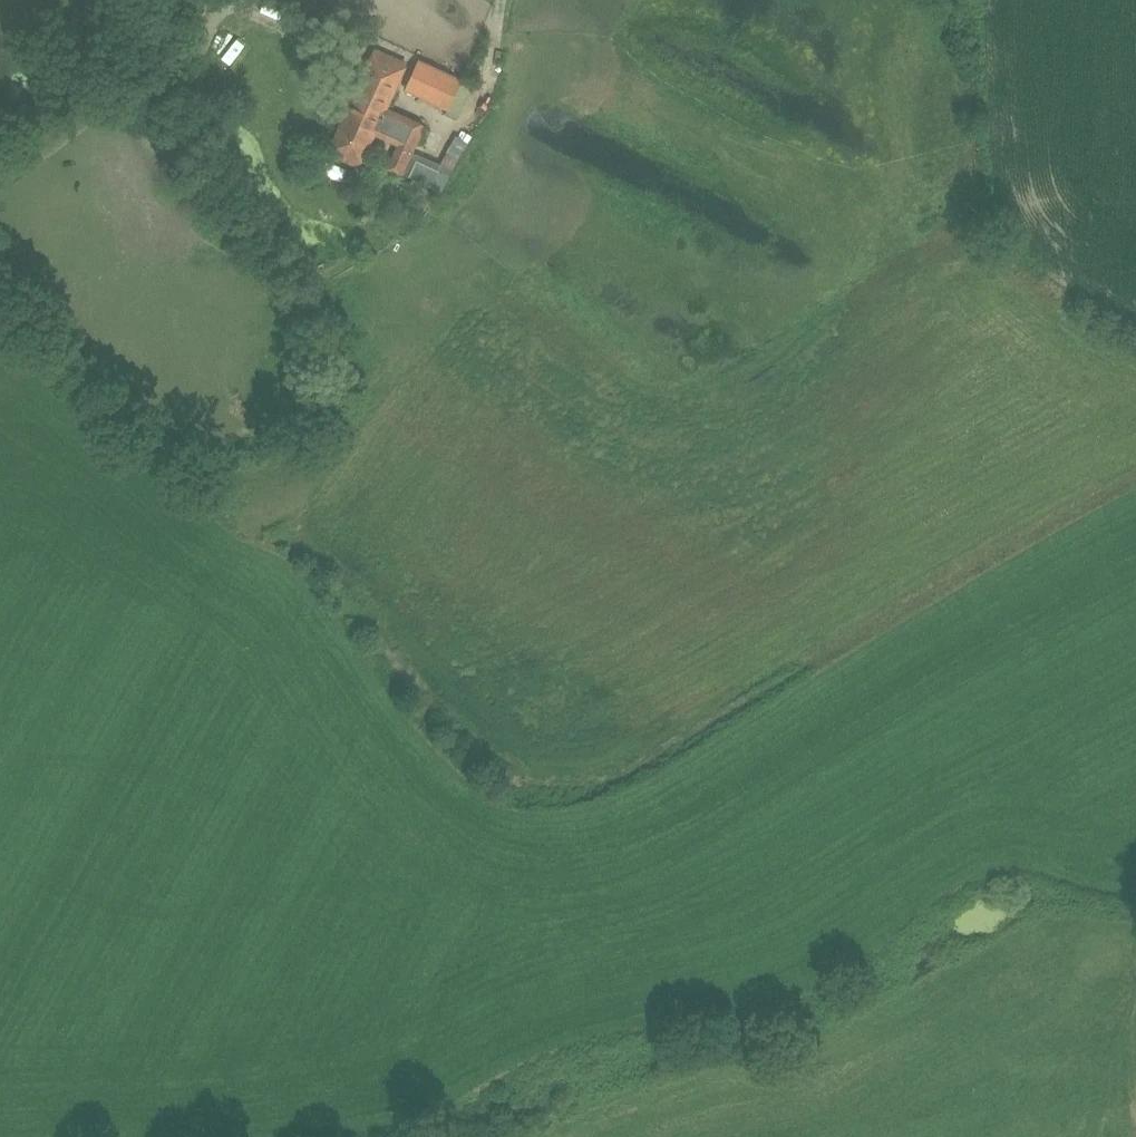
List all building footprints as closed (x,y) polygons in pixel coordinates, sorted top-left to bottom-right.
[(406,63),(375,50),(330,152),(360,166),(375,133),(398,143),(388,167),(403,174),(425,127),(386,109),(406,63)] [(474,85),(451,75),(420,61),(408,89),(460,113),(474,85)] [(412,177),(447,192),(467,144),(454,139),(445,162),(422,152),(412,177)]
